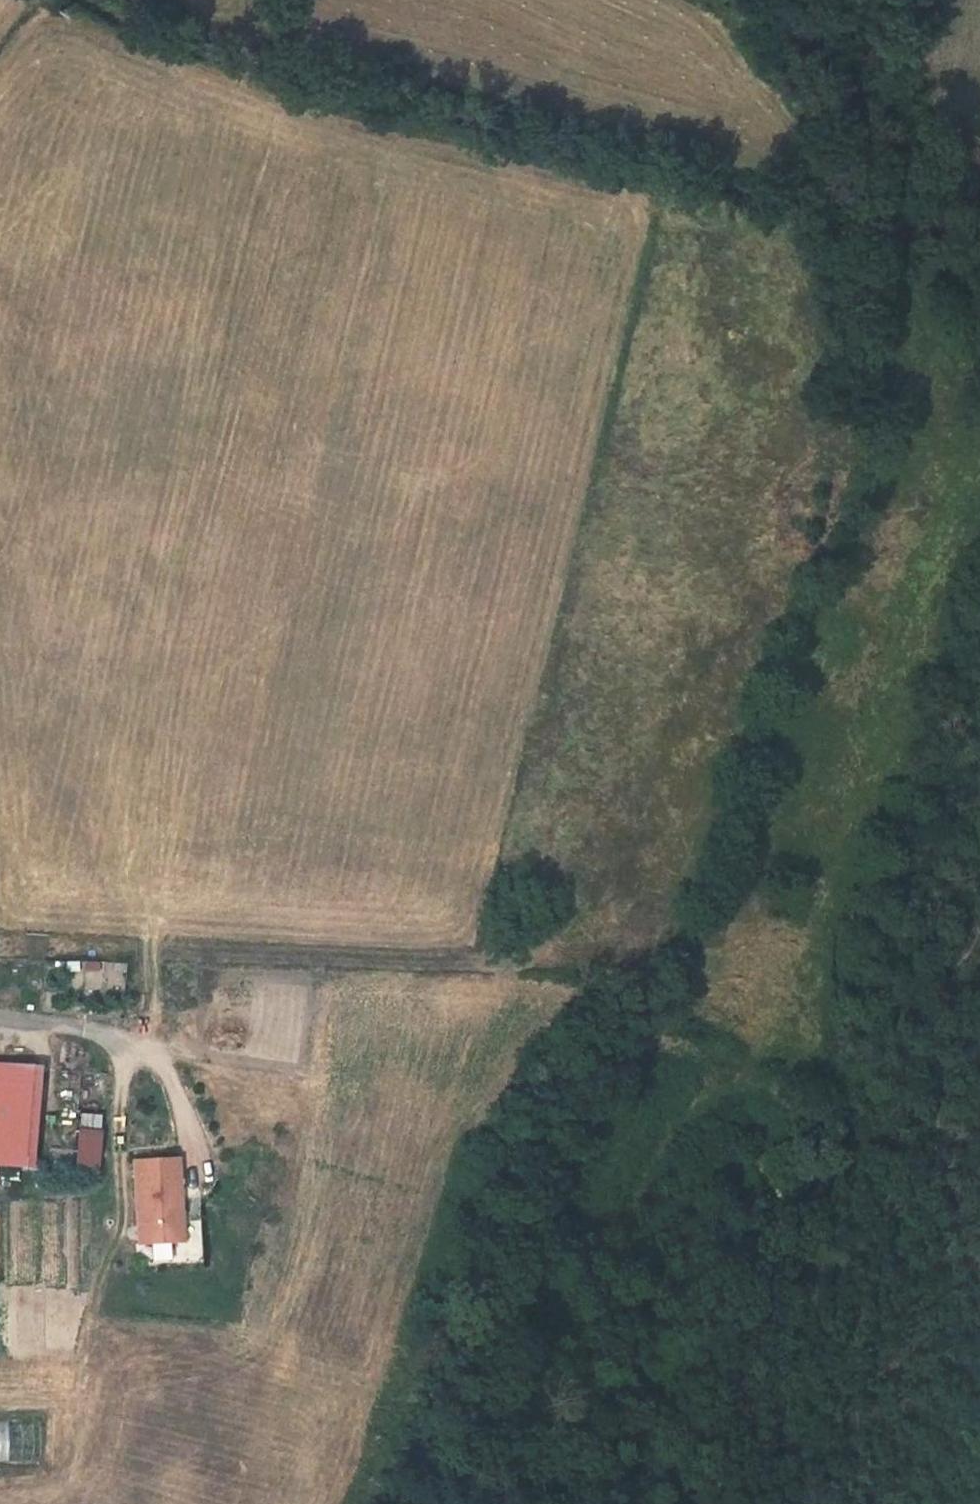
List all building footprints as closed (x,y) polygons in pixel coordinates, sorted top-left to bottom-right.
[(0,1076),(0,1175),(34,1178),(44,1080),(0,1076)] [(76,1113),(75,1172),(98,1173),(99,1113),(76,1113)] [(184,1171),(142,1174),(147,1256),(190,1254),(184,1171)]
